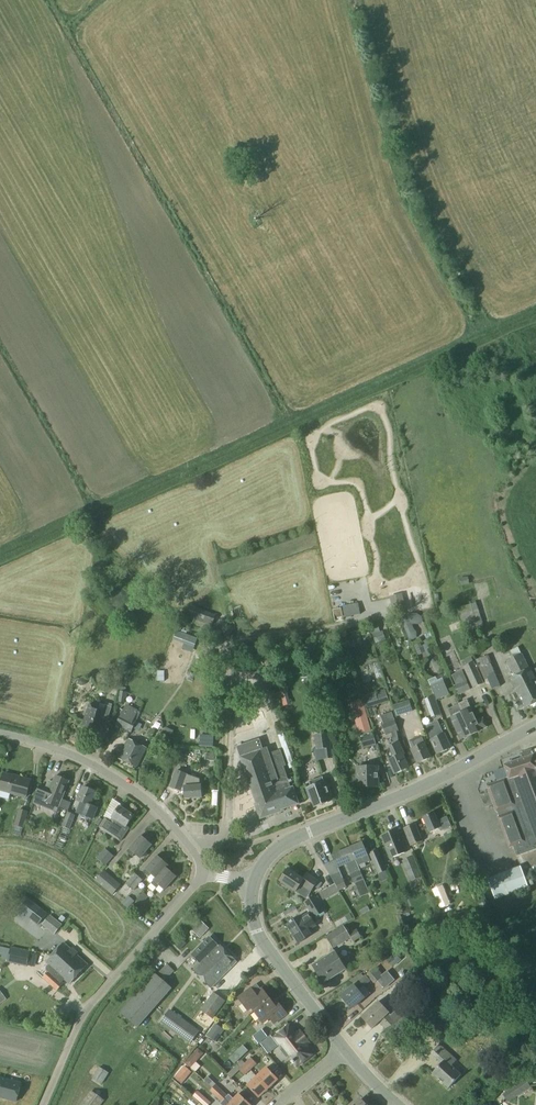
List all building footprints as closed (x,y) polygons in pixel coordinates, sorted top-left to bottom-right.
[(400,595),(391,597),(395,613),(404,611),(400,595)] [(457,609),(459,616),(467,637),(485,631),(482,623),(478,609),(475,602),(457,609)] [(350,605),(342,607),(345,618),(352,616),(350,605)] [(191,608),(187,618),(210,627),(214,617),(191,608)] [(369,627),(371,634),(379,632),(376,625),(369,627)] [(413,630),(411,625),(404,628),(409,640),(413,640),(416,637),(416,633),(413,630)] [(349,641),(353,652),(375,643),(370,632),(349,641)] [(497,636),(500,642),(508,638),(505,632),(497,636)] [(373,636),(375,643),(385,641),(382,633),(373,636)] [(519,655),(520,654),(517,648),(510,651),(513,658),(519,655)] [(520,654),(519,655),(513,658),(506,661),(513,677),(509,679),(516,692),(511,694),(514,701),(513,702),(517,710),(523,708),(524,709),(535,703),(535,681),(530,668),(528,669),(521,654),(520,654)] [(461,662),(463,667),(474,662),(472,657),(461,662)] [(476,661),(489,691),(499,686),(486,657),(476,661)] [(463,667),(473,688),(484,684),(474,662),(463,667)] [(172,682),(171,666),(158,667),(159,682),(172,682)] [(451,674),(455,684),(464,680),(460,670),(451,674)] [(249,693),(264,694),(264,677),(249,677),(249,693)] [(430,686),(436,699),(447,694),(441,681),(430,686)] [(454,686),(458,695),(470,689),(466,681),(454,686)] [(381,694),(376,696),(378,704),(388,701),(384,689),(379,691),(381,694)] [(375,692),(363,696),(364,697),(367,708),(378,704),(376,696),(376,695),(375,692)] [(423,700),(430,718),(440,714),(433,696),(423,700)] [(393,706),(396,716),(413,711),(410,701),(393,706)] [(458,705),(471,734),(486,727),(482,719),(476,722),(470,709),(470,708),(467,701),(458,705)] [(82,726),(97,731),(101,718),(107,720),(111,707),(105,705),(103,710),(89,705),(82,726)] [(471,734),(458,705),(448,710),(451,717),(450,718),(460,739),(471,734)] [(116,725),(131,733),(136,721),(133,719),(137,711),(125,706),(121,714),(116,725)] [(352,709),(360,734),(370,731),(363,706),(352,709)] [(380,716),(383,724),(382,725),(386,735),(398,731),(391,713),(380,716)] [(253,716),(239,721),(245,737),(258,732),(253,716)] [(431,740),(437,754),(449,749),(443,735),(442,735),(436,722),(426,726),(431,740)] [(361,737),(363,748),(376,745),(373,734),(361,737)] [(409,740),(413,749),(411,750),(417,764),(429,758),(423,744),(426,743),(422,734),(409,740)] [(315,750),(316,760),(332,759),(329,735),(315,736),(317,750),(315,750)] [(119,759),(137,768),(146,748),(128,739),(119,759)] [(241,761),(256,804),(254,805),(259,820),(266,818),(266,819),(281,814),(281,812),(283,812),(283,810),(298,804),(295,796),(292,788),(290,788),(283,769),(286,768),(281,753),(270,757),(268,751),(266,752),(265,750),(264,750),(261,743),(239,750),(243,760),(241,761)] [(398,743),(390,747),(394,758),(389,761),(395,774),(407,768),(401,755),(403,754),(398,743)] [(508,847),(511,846),(515,856),(535,848),(535,749),(531,750),(522,753),(521,757),(521,759),(504,765),(508,777),(486,785),(508,847)] [(357,768),(357,787),(378,787),(378,768),(357,768)] [(25,798),(30,781),(12,776),(11,777),(3,775),(0,785),(0,791),(25,798)] [(46,802),(59,807),(60,804),(61,800),(69,781),(55,776),(53,782),(48,781),(46,788),(40,786),(33,804),(43,808),(46,802)] [(306,789),(309,798),(311,798),(314,807),(330,802),(327,793),(328,793),(324,783),(322,777),(309,782),(311,787),(306,789)] [(182,781),(184,787),(184,799),(201,797),(201,796),(203,796),(202,791),(201,791),(201,786),(189,787),(188,778),(182,781)] [(292,788),(295,796),(300,794),(298,786),(292,788)] [(77,801),(82,803),(80,809),(78,815),(86,818),(88,812),(87,811),(89,806),(90,806),(95,792),(83,787),(77,801)] [(100,827),(105,831),(106,830),(109,832),(108,833),(120,841),(130,827),(127,826),(135,815),(121,806),(113,818),(111,821),(106,818),(100,827)] [(14,826),(22,828),(27,812),(19,810),(14,826)] [(62,827),(69,830),(75,815),(67,813),(62,827)] [(423,818),(429,833),(440,828),(440,830),(451,826),(447,817),(437,821),(434,813),(423,818)] [(414,824),(403,829),(408,841),(410,846),(422,842),(414,824)] [(381,836),(390,859),(406,852),(397,830),(381,836)] [(127,852),(132,857),(134,855),(139,859),(151,845),(151,844),(147,838),(145,839),(141,836),(127,852)] [(350,847),(357,866),(365,863),(369,862),(361,843),(350,847)] [(363,879),(357,866),(350,847),(331,855),(334,862),(324,866),(334,883),(334,885),(338,890),(345,887),(337,867),(345,864),(353,883),(363,879)] [(96,862),(103,868),(114,855),(107,849),(96,862)] [(369,853),(374,865),(378,876),(387,872),(383,862),(378,850),(369,853)] [(151,875),(155,879),(166,868),(168,865),(167,865),(164,858),(161,859),(157,856),(143,872),(149,877),(151,875)] [(402,861),(410,881),(421,877),(412,857),(402,861)] [(487,877),(495,899),(528,887),(520,866),(487,877)] [(155,879),(151,884),(157,889),(159,886),(164,890),(176,877),(175,876),(172,869),(169,871),(166,868),(155,879)] [(279,881),(295,892),(299,885),(310,892),(314,886),(318,889),(322,884),(306,873),(302,879),(288,869),(279,881)] [(95,881),(111,895),(119,885),(103,871),(95,881)] [(126,883),(133,889),(141,879),(134,873),(126,883)] [(383,875),(386,885),(393,883),(390,873),(383,875)] [(366,886),(363,879),(353,883),(356,890),(366,886)] [(137,901),(141,905),(149,897),(144,892),(137,901)] [(122,904),(127,908),(133,900),(128,896),(122,904)] [(303,902),(313,919),(324,913),(315,896),(303,902)] [(47,913),(28,898),(19,909),(38,924),(47,913)] [(128,909),(131,912),(136,906),(133,904),(128,909)] [(302,918),(301,916),(292,921),(291,920),(289,922),(290,923),(286,925),(298,943),(312,934),(309,929),(315,926),(308,914),(302,918)] [(431,930),(442,925),(438,914),(426,919),(431,930)] [(42,924),(54,934),(61,925),(50,916),(42,924)] [(192,931),(199,937),(208,928),(201,921),(192,931)] [(326,937),(333,948),(350,938),(353,942),(361,937),(356,929),(348,934),(343,926),(326,937)] [(193,971),(211,988),(237,962),(219,945),(219,946),(209,937),(191,955),(199,963),(206,956),(208,957),(193,971)] [(183,940),(176,946),(179,949),(186,943),(183,940)] [(68,971),(76,978),(87,965),(63,943),(53,955),(54,957),(69,969),(68,971)] [(11,948),(9,956),(15,958),(14,964),(27,967),(30,952),(11,948)] [(312,966),(323,983),(346,969),(335,952),(312,966)] [(54,957),(53,955),(46,963),(49,965),(46,968),(46,971),(48,973),(43,978),(57,991),(63,984),(61,983),(64,979),(70,984),(76,978),(68,971),(69,969),(54,957)] [(360,964),(364,970),(373,965),(370,959),(360,964)] [(377,980),(383,975),(377,968),(368,975),(371,979),(374,983),(377,980)] [(172,989),(164,982),(155,974),(120,1014),(137,1028),(172,989)] [(371,979),(368,975),(367,974),(363,977),(354,985),(340,997),(351,1009),(368,994),(362,987),(371,979)] [(251,1008),(254,1012),(270,1000),(262,989),(255,994),(251,988),(238,998),(248,1011),(251,1008)] [(212,1019),(225,1001),(213,992),(200,1010),(212,1019)] [(270,1000),(254,1012),(263,1023),(270,1018),(274,1024),(287,1014),(277,1001),(273,1004),(270,1000)] [(361,1017),(371,1028),(379,1022),(386,1029),(381,1034),(393,1048),(416,1026),(404,1013),(403,1013),(398,1007),(390,1015),(378,1002),(361,1017)] [(198,1032),(169,1010),(161,1022),(189,1043),(198,1032)] [(286,1059),(289,1056),(297,1066),(312,1053),(306,1045),(309,1043),(300,1031),(297,1034),(291,1025),(275,1038),(283,1048),(280,1051),(286,1059)] [(206,1035),(215,1042),(220,1036),(210,1029),(206,1035)] [(259,1043),(267,1037),(262,1030),(253,1037),(258,1044),(259,1043)] [(431,1053),(441,1063),(432,1073),(448,1088),(460,1075),(451,1066),(456,1060),(439,1044),(431,1053)] [(203,1054),(198,1049),(193,1054),(198,1059),(203,1054)] [(245,1064),(250,1069),(256,1064),(251,1058),(245,1064)] [(86,1075),(102,1084),(108,1073),(94,1064),(86,1075)] [(250,1069),(245,1064),(238,1070),(244,1075),(250,1069)] [(191,1072),(184,1066),(174,1078),(181,1084),(191,1072)] [(257,1077),(268,1089),(278,1080),(267,1068),(257,1077)] [(187,1083),(191,1089),(202,1082),(199,1076),(187,1083)] [(212,1089),(215,1085),(206,1077),(203,1081),(205,1082),(212,1089)] [(268,1089),(257,1077),(247,1086),(258,1098),(268,1089)] [(0,1079),(0,1098),(17,1102),(21,1084),(0,1079)] [(525,1080),(504,1093),(503,1094),(508,1102),(530,1088),(525,1080)] [(210,1091),(212,1089),(205,1082),(202,1084),(210,1091)] [(213,1093),(217,1097),(219,1094),(218,1093),(221,1090),(215,1085),(212,1089),(210,1091),(213,1093)] [(217,1097),(223,1102),(225,1099),(228,1096),(221,1090),(218,1093),(219,1094),(217,1097)] [(197,1091),(192,1097),(202,1104),(209,1104),(211,1103),(197,1091)] [(104,1100),(92,1092),(82,1104),(100,1104),(104,1100)] [(225,1099),(232,1104),(251,1104),(239,1094),(234,1099),(229,1095),(228,1096),(225,1099)]
